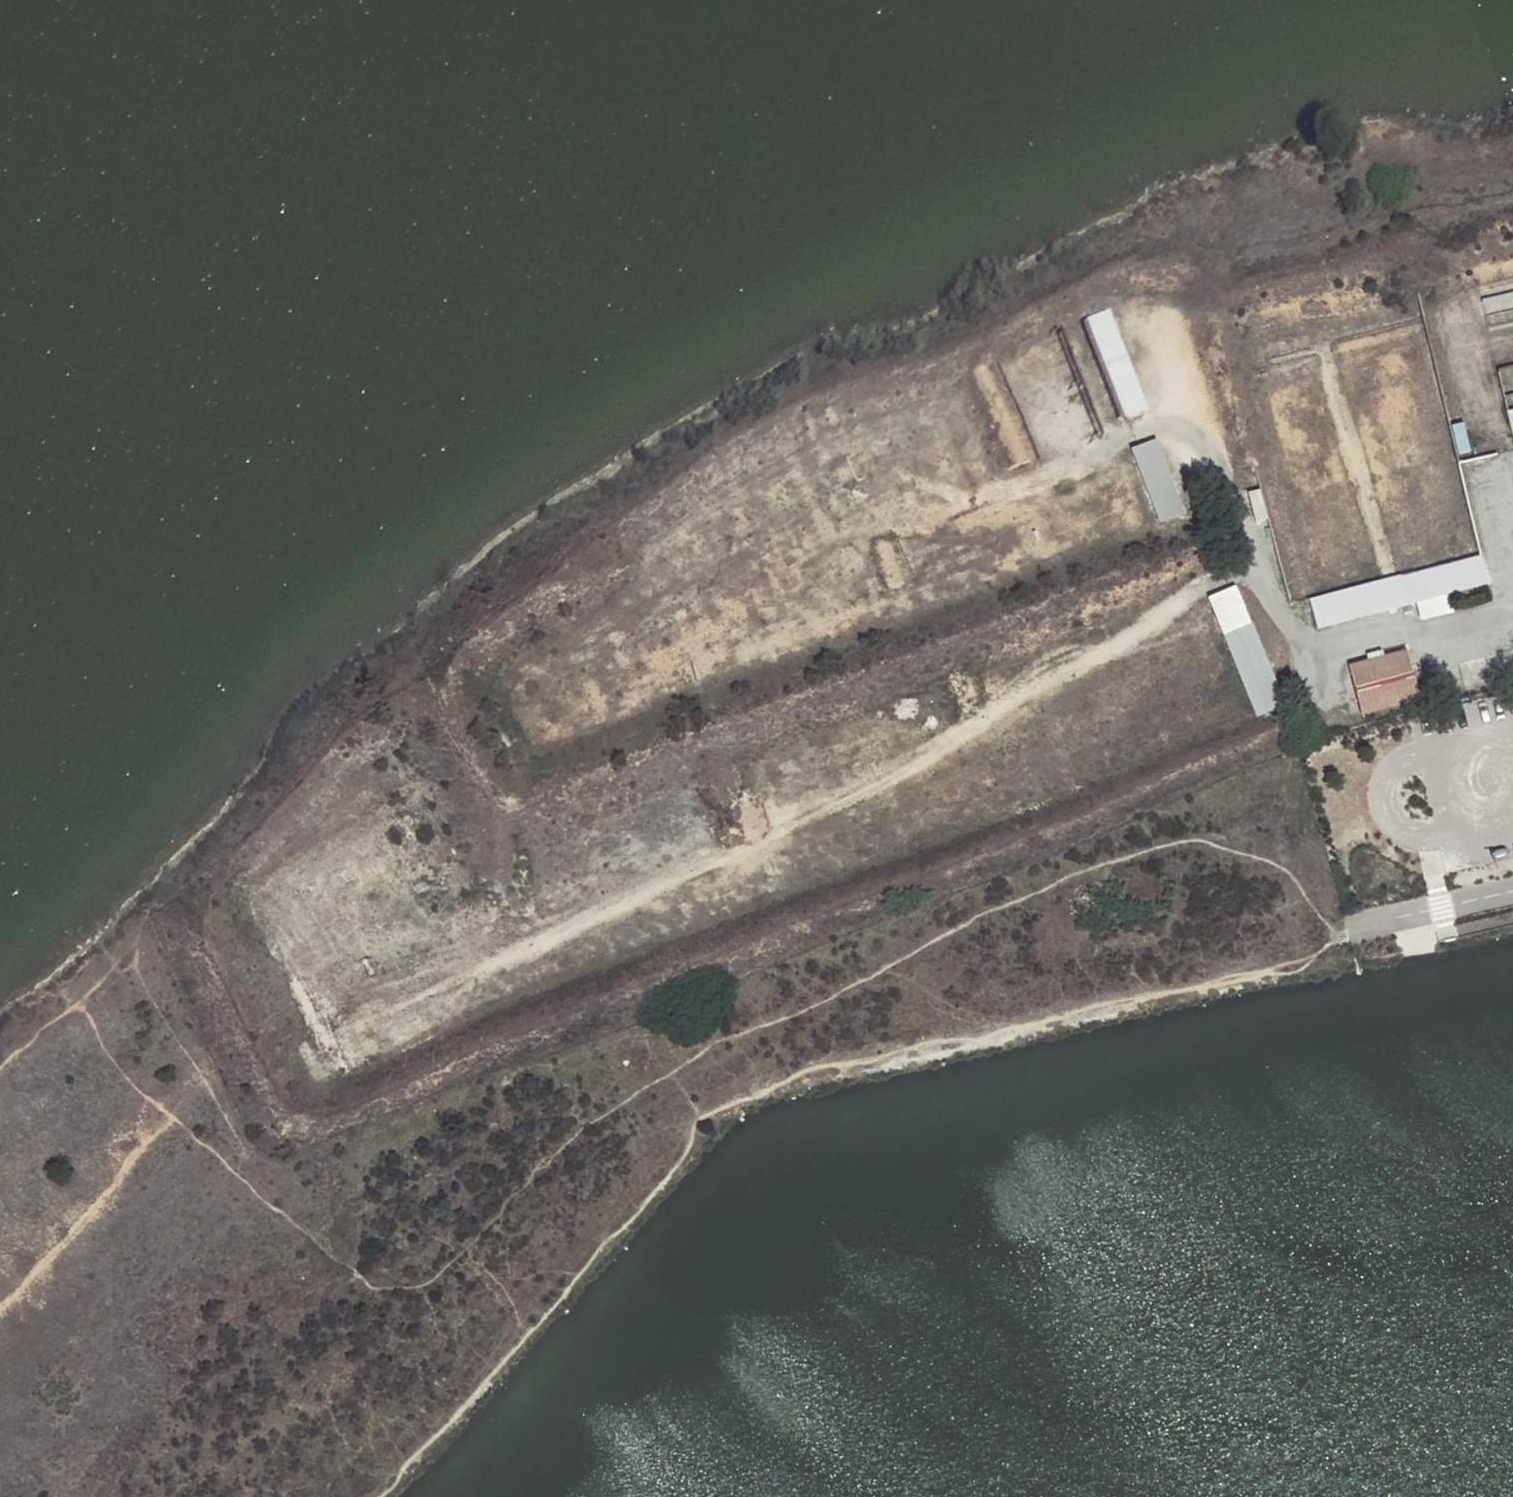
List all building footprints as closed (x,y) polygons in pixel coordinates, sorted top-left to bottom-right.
[(1086,321),(1127,421),(1152,411),(1111,311),(1086,321)] [(1464,423),(1450,426),(1457,455),(1471,452),(1464,423)] [(1187,508),(1158,435),(1132,445),(1161,519),(1187,508)] [(1269,518),(1261,488),(1247,492),(1256,522),(1269,518)] [(1489,583),(1481,554),(1310,596),(1318,625),(1419,600),(1424,618),(1456,610),(1451,591),(1489,583)] [(1238,583),(1211,593),(1261,715),(1288,704),(1238,583)] [(1410,648),(1352,661),(1363,710),(1421,697),(1410,648)]
